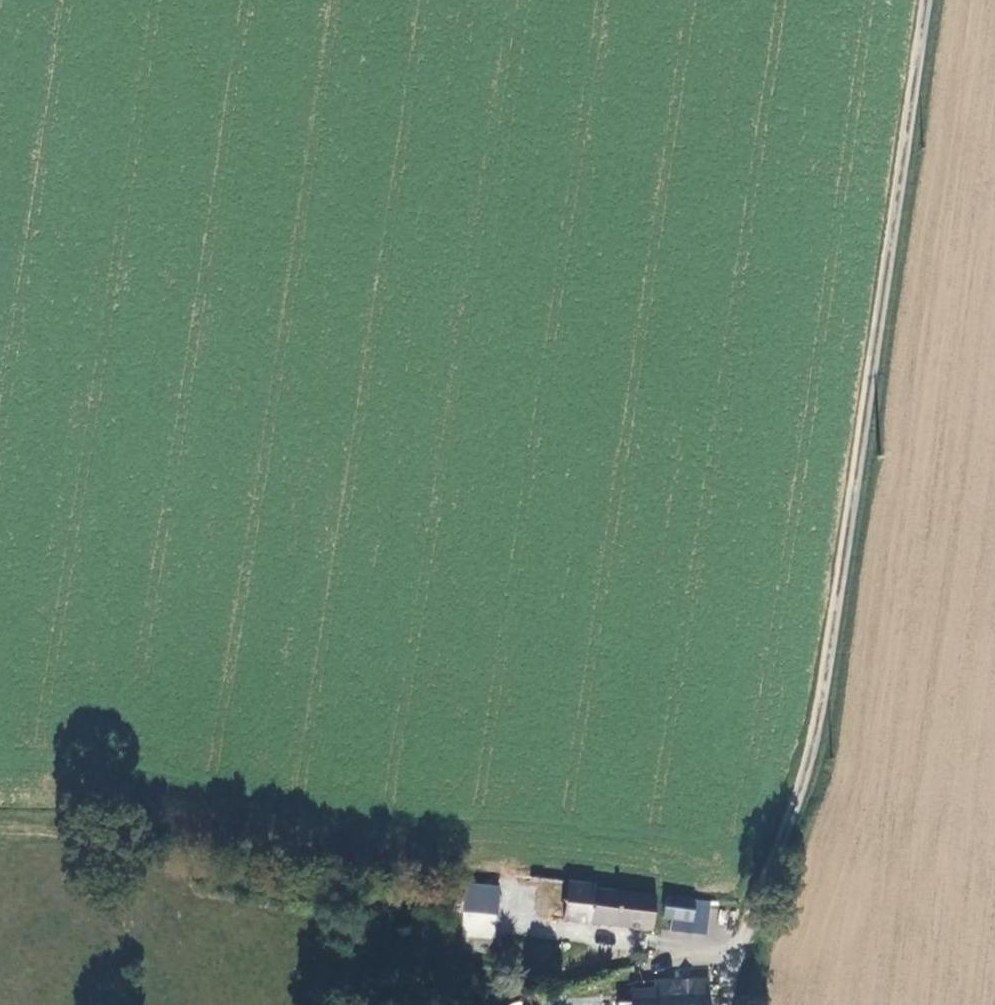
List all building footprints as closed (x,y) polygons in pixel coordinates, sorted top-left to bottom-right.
[(511,877),(509,889),(527,887),(529,880),(511,877)] [(577,919),(659,928),(663,892),(597,888),(598,881),(580,883),(577,919)] [(505,916),(509,889),(475,884),(471,912),(505,916)] [(701,915),(703,898),(703,895),(672,892),(670,912),(701,915)] [(701,925),(714,926),(715,914),(715,898),(703,898),(701,915),(701,925)] [(666,976),(666,987),(666,1000),(667,1004),(720,1004),(720,975),(666,976)]
